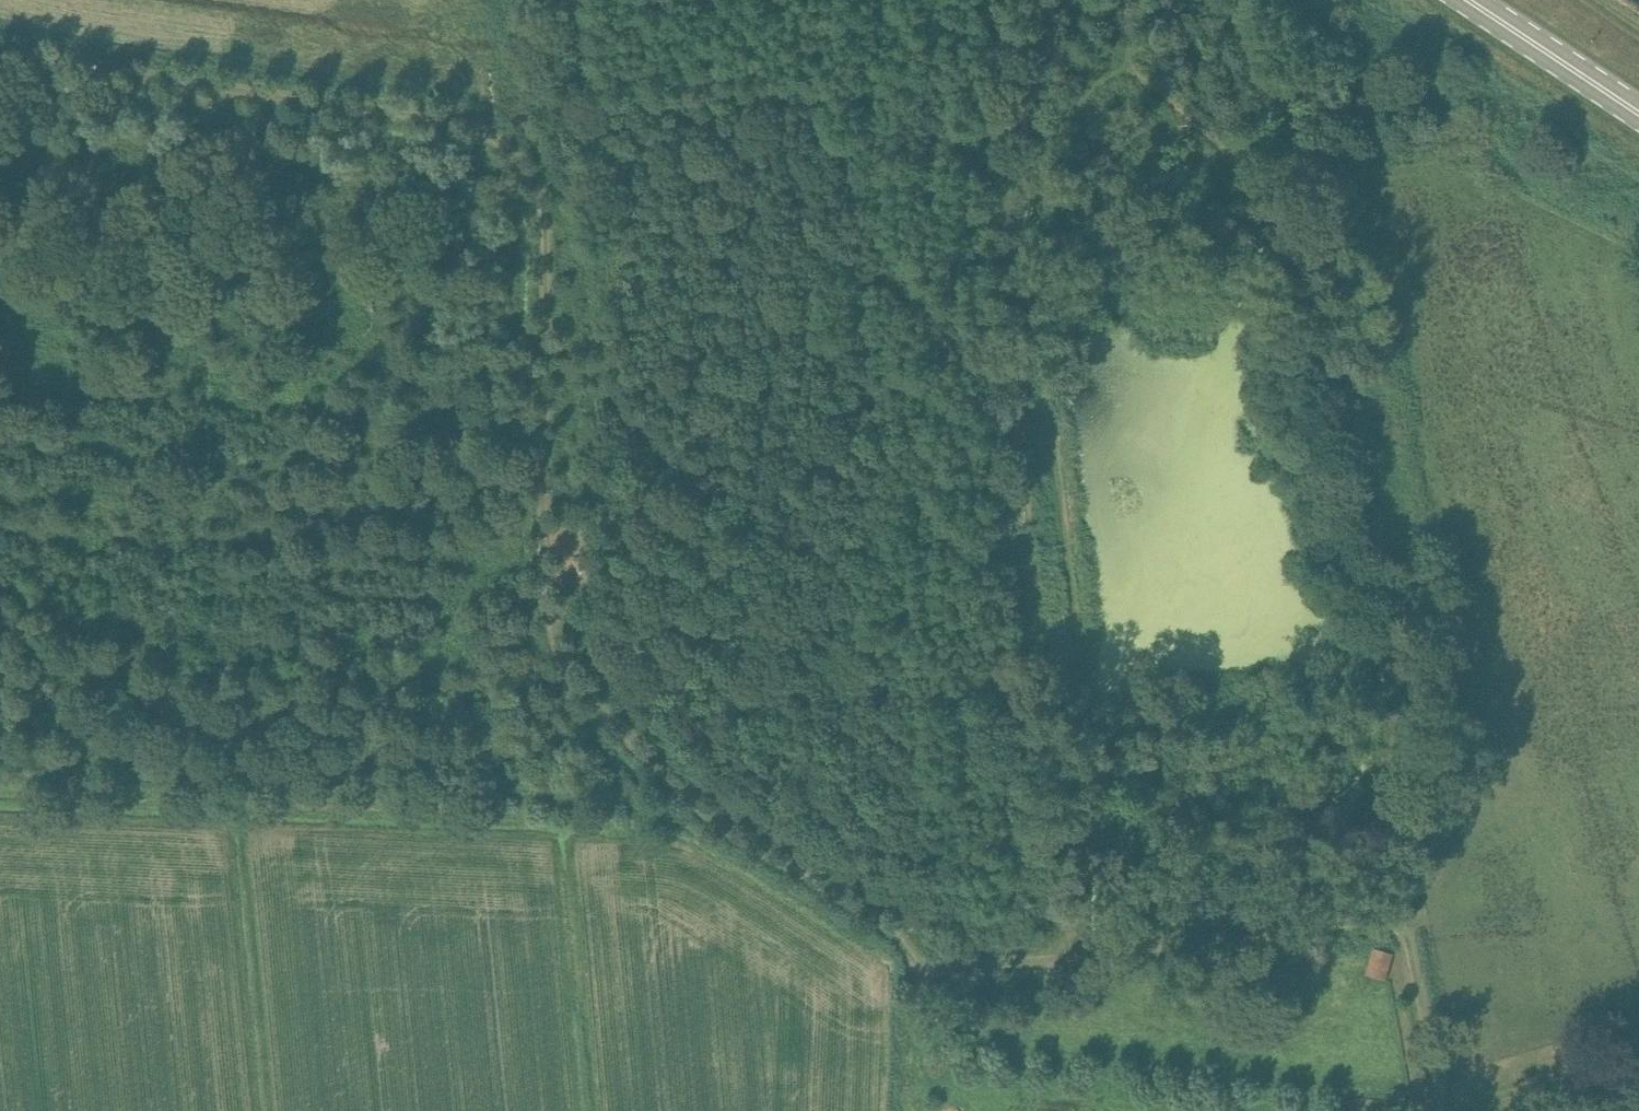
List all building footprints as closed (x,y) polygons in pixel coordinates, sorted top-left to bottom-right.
[(1394,954),(1373,947),(1365,975),(1386,981),(1394,954)]
